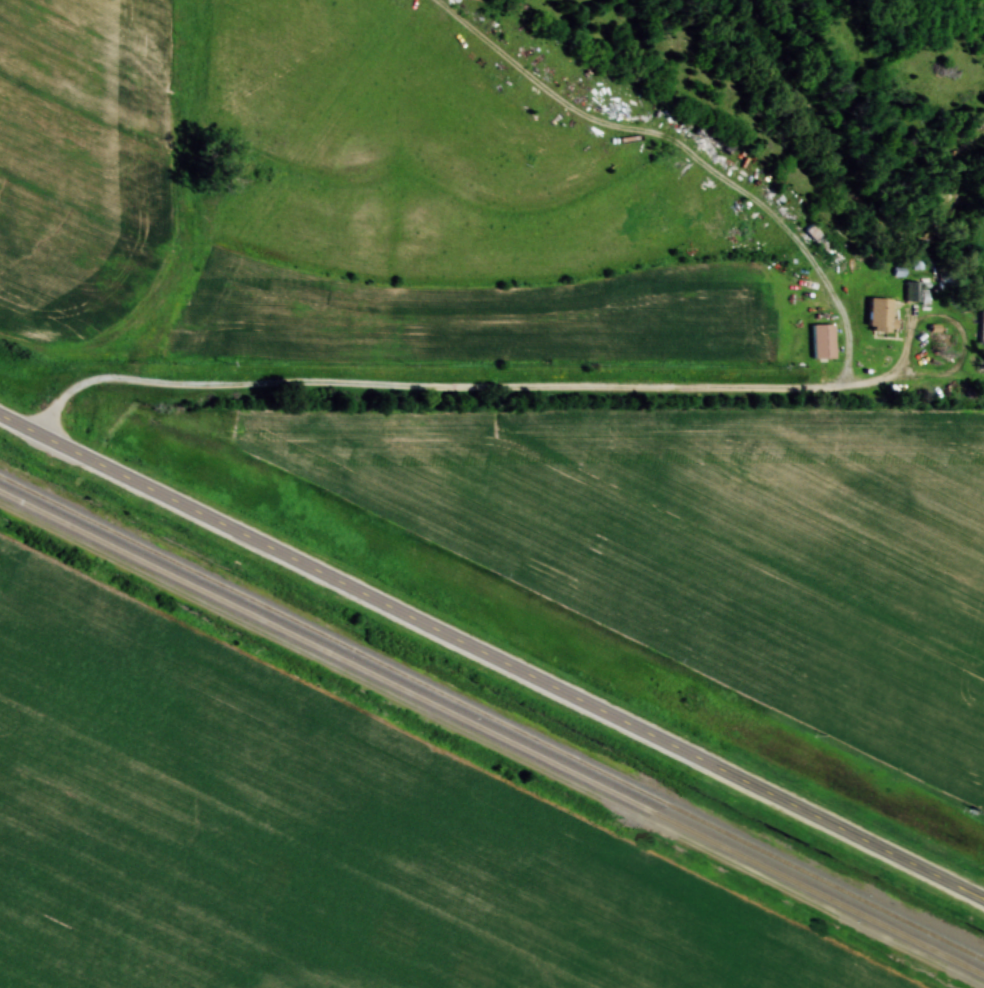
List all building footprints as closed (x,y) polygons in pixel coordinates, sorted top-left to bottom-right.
[(915,302),(920,286),(910,282),(904,299),(915,302)] [(891,299),(867,299),(866,331),(890,332),(891,299)] [(812,359),(832,359),(832,325),(812,325),(812,359)]
